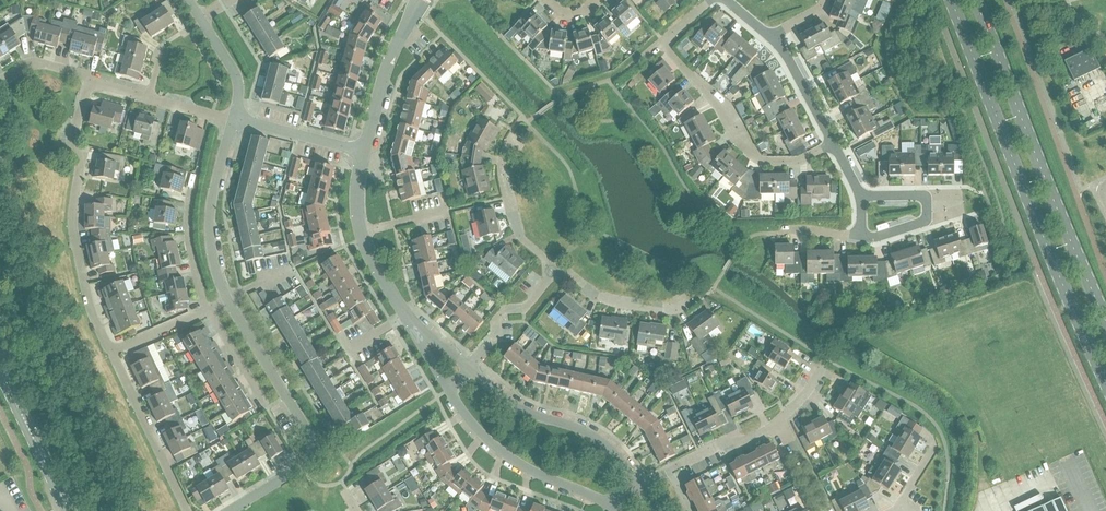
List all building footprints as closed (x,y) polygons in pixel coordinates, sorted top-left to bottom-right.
[(335,1),(333,5),(338,8),(344,0),(336,0),(335,1)] [(657,4),(665,13),(675,3),(673,0),(661,0),(657,4)] [(835,5),(851,11),(853,5),(861,8),(865,0),(837,0),(835,5)] [(160,10),(153,15),(163,31),(174,24),(170,17),(175,14),(167,1),(158,7),(160,10)] [(619,22),(613,27),(619,33),(623,38),(631,32),(630,32),(640,23),(637,18),(624,3),(612,13),(619,22)] [(363,15),(359,22),(374,32),(382,21),(372,15),(375,11),(365,4),(359,12),(363,15)] [(859,15),(851,11),(835,5),(830,17),(841,22),(838,28),(851,33),(859,15)] [(244,18),(250,28),(265,19),(259,8),(244,18)] [(163,31),(153,15),(146,19),(143,16),(134,22),(142,35),(148,31),(152,38),(163,31)] [(24,17),(26,33),(36,36),(34,42),(46,46),(50,27),(45,26),(46,21),(29,16),(24,17)] [(325,16),(322,22),(327,25),(331,20),(325,16)] [(527,35),(533,41),(541,33),(547,27),(536,16),(528,24),(523,18),(512,29),(523,40),(527,35)] [(0,38),(0,39),(9,53),(21,45),(17,39),(26,34),(26,33),(24,17),(9,27),(11,31),(0,38)] [(356,26),(350,36),(367,43),(374,32),(359,22),(353,18),(350,23),(356,26)] [(598,39),(592,41),(594,49),(596,55),(603,53),(609,52),(612,49),(607,44),(619,33),(613,27),(606,18),(594,29),(599,35),(597,36),(598,39)] [(52,20),(50,27),(46,46),(57,49),(59,42),(65,44),(71,21),(64,19),(63,23),(52,20)] [(250,28),(257,38),(272,29),(265,19),(250,28)] [(78,23),(71,21),(65,44),(71,45),(70,52),(81,55),(86,37),(88,30),(77,27),(78,23)] [(327,25),(322,22),(318,27),(324,31),(327,25)] [(708,42),(714,48),(727,34),(716,24),(709,33),(703,28),(691,41),(702,50),(708,42)] [(824,24),(812,30),(820,45),(825,55),(830,52),(829,50),(842,43),(835,31),(829,34),(824,24)] [(99,33),(88,30),(86,37),(81,55),(93,58),(95,52),(101,53),(107,30),(100,28),(99,33)] [(257,38),(263,48),(278,39),(272,29),(257,38)] [(566,44),(564,54),(563,60),(571,61),(572,55),(578,53),(579,54),(594,49),(592,41),(588,30),(573,35),(576,44),(573,45),(566,44)] [(820,45),(812,30),(800,37),(805,47),(800,50),(806,62),(818,56),(814,48),(820,45)] [(549,52),(564,54),(566,44),(567,34),(551,32),(550,40),(546,39),(541,33),(533,41),(528,46),(533,52),(536,49),(549,51),(549,52)] [(725,51),(734,59),(746,44),(735,35),(732,38),(727,34),(714,48),(722,54),(725,51)] [(128,48),(126,56),(144,61),(147,48),(140,46),(142,40),(125,36),(122,47),(128,48)] [(341,50),(346,51),(364,56),(367,43),(350,36),(347,46),(342,45),(341,50)] [(851,40),(853,50),(863,48),(861,38),(851,40)] [(0,39),(0,59),(9,53),(0,39)] [(278,39),(263,48),(270,59),(279,53),(282,57),(290,52),(287,48),(284,49),(278,39)] [(737,85),(749,75),(763,64),(755,57),(757,54),(746,44),(734,59),(743,66),(731,80),(737,85)] [(436,57),(435,58),(448,71),(458,62),(461,65),(465,61),(455,51),(451,55),(445,48),(440,53),(438,53),(436,55),(436,56),(436,57)] [(1064,61),(1074,81),(1100,69),(1091,49),(1064,61)] [(338,63),(342,64),(361,69),(364,56),(346,51),(344,59),(339,58),(338,63)] [(144,61),(126,56),(124,64),(117,63),(115,74),(133,78),(135,72),(141,74),(144,61)] [(430,63),(426,67),(434,76),(443,85),(453,76),(448,71),(435,58),(434,59),(432,59),(430,61),(430,62),(430,63)] [(649,82),(659,93),(674,80),(668,74),(672,71),(663,61),(651,71),(656,76),(649,82)] [(828,82),(834,94),(853,83),(850,77),(857,73),(851,62),(837,69),(841,75),(828,82)] [(334,76),(339,77),(357,81),(361,69),(342,64),(340,72),(336,71),(334,76)] [(749,75),(759,94),(761,93),(778,84),(772,72),(768,73),(763,64),(749,75)] [(271,65),(268,77),(285,82),(288,70),(271,65)] [(413,80),(412,81),(423,87),(434,76),(426,67),(421,72),(421,71),(420,72),(417,74),(417,75),(416,76),(415,76),(413,78),(413,80)] [(467,79),(472,83),(476,80),(471,75),(467,79)] [(268,77),(265,88),(282,93),(285,82),(268,77)] [(331,88),(336,89),(354,94),(357,81),(339,77),(337,84),(332,83),(331,88)] [(408,93),(407,100),(419,103),(425,104),(429,91),(423,87),(412,81),(411,82),(410,83),(409,86),(410,87),(410,88),(409,88),(409,89),(408,92),(408,93)] [(479,88),(489,101),(496,95),(485,83),(479,88)] [(853,98),(856,104),(869,97),(863,85),(857,89),(853,83),(834,94),(840,105),(853,98)] [(766,107),(769,114),(782,107),(788,104),(785,97),(778,84),(761,93),(759,94),(755,96),(762,109),(766,107)] [(282,93),(265,88),(262,100),(279,105),(282,93)] [(328,101),(332,102),(351,107),(354,94),(336,89),(334,97),(329,96),(328,101)] [(457,89),(453,93),(458,97),(461,94),(457,89)] [(670,93),(658,103),(656,105),(666,116),(673,110),(678,116),(694,103),(683,91),(675,99),(670,93)] [(458,97),(453,93),(450,96),(445,101),(450,105),(458,97)] [(846,117),(852,128),(872,118),(868,112),(875,108),(869,97),(856,104),(859,110),(846,117)] [(404,111),(403,113),(422,117),(425,104),(419,103),(407,100),(405,106),(404,107),(403,110),(403,111),(404,111)] [(442,109),(441,111),(447,113),(449,107),(440,101),(439,108),(442,109)] [(324,114),(329,115),(347,119),(351,107),(332,102),(330,110),(326,109),(324,114)] [(745,102),(738,103),(741,116),(748,114),(745,102)] [(120,123),(124,108),(108,104),(106,112),(94,109),(92,116),(93,116),(90,124),(111,130),(113,121),(120,123)] [(779,122),(783,131),(799,123),(792,110),(786,114),(782,107),(769,114),(775,124),(779,122)] [(313,110),(307,109),(304,122),(310,123),(313,110)] [(685,125),(691,138),(709,129),(702,116),(698,118),(694,110),(679,119),(683,126),(685,125)] [(143,144),(156,148),(161,129),(153,127),(155,119),(142,116),(143,113),(140,112),(134,133),(143,135),(142,140),(144,141),(143,144)] [(402,119),(400,125),(418,130),(422,117),(403,113),(403,114),(402,115),(401,118),(401,119),(402,119)] [(329,115),(327,122),(322,121),(321,126),(344,132),(347,119),(329,115)] [(872,118),(852,128),(859,140),(871,133),(874,139),(888,132),(895,128),(890,119),(883,123),(882,120),(875,124),(872,118)] [(463,148),(462,156),(480,158),(482,149),(486,151),(492,140),(491,140),(498,129),(480,119),(467,141),(468,141),(464,148),(463,148)] [(799,123),(783,131),(788,140),(784,142),(790,152),(803,145),(799,138),(805,135),(799,123)] [(176,144),(199,150),(202,136),(194,133),(196,127),(190,125),(190,127),(181,124),(176,144)] [(398,132),(397,138),(409,141),(415,143),(418,130),(400,125),(400,127),(399,127),(398,128),(398,131),(398,132)] [(694,152),(700,163),(712,153),(708,145),(715,141),(709,129),(691,138),(698,150),(694,152)] [(252,137),(249,149),(266,153),(269,141),(252,137)] [(392,155),(392,157),(405,157),(409,141),(397,138),(395,144),(394,145),(393,148),(393,149),(394,149),(393,151),(393,150),(392,151),(391,154),(392,155)] [(861,162),(880,153),(873,139),(854,148),(861,162)] [(948,153),(941,153),(941,175),(954,175),(954,161),(961,161),(960,145),(948,145),(948,153)] [(902,176),(901,154),(895,154),(894,146),(882,146),(882,162),(889,162),(889,176),(902,176)] [(908,154),(901,154),(902,176),(915,176),(915,161),(921,161),(921,146),(914,146),(914,150),(908,150),(908,154)] [(934,146),(921,146),(921,161),(928,161),(928,175),(941,175),(941,153),(941,146),(934,146)] [(249,149),(246,160),(263,165),(266,153),(249,149)] [(285,149),(284,159),(291,159),(292,150),(285,149)] [(715,170),(723,177),(735,162),(724,152),(719,158),(712,153),(700,163),(699,163),(712,174),(715,170)] [(123,173),(124,170),(126,157),(106,154),(105,162),(98,161),(96,174),(93,173),(92,177),(114,180),(115,171),(123,173)] [(480,158),(462,156),(461,164),(463,171),(469,196),(489,191),(486,179),(483,166),(479,167),(480,158)] [(395,169),(396,176),(408,173),(415,171),(411,157),(405,157),(392,157),(392,158),(391,159),(392,162),(393,163),(394,165),(393,165),(393,166),(394,169),(394,170),(395,169)] [(294,159),(291,171),(297,173),(300,160),(294,159)] [(246,160),(243,171),(260,176),(263,165),(246,160)] [(686,171),(699,177),(704,167),(691,161),(686,171)] [(735,162),(723,177),(734,186),(731,190),(743,200),(744,200),(749,184),(742,178),(747,172),(735,162)] [(315,169),(313,177),(331,182),(334,169),(311,163),(310,168),(315,169)] [(154,172),(161,174),(161,175),(164,176),(160,189),(181,195),(185,179),(177,177),(179,170),(156,164),(154,172)] [(243,171),(240,183),(257,187),(260,176),(243,171)] [(297,173),(291,171),(289,178),(295,179),(297,173)] [(399,187),(399,189),(418,184),(415,171),(408,173),(396,176),(398,182),(397,182),(397,183),(398,186),(399,187)] [(788,175),(774,176),(774,195),(785,194),(785,199),(796,198),(796,181),(788,181),(788,175)] [(311,182),(309,190),(328,195),(331,182),(313,177),(308,176),(307,181),(311,182)] [(760,184),(749,184),(744,200),(761,200),(761,195),(774,195),(774,176),(760,176),(760,184)] [(811,198),(829,198),(829,177),(807,177),(807,188),(800,188),(801,206),(811,206),(811,198)] [(434,180),(437,193),(443,192),(440,179),(434,180)] [(240,183),(237,194),(254,199),(257,187),(240,183)] [(418,184),(399,189),(400,190),(399,191),(399,192),(400,195),(401,195),(402,202),(421,197),(418,184)] [(308,195),(305,207),(324,207),(328,195),(309,190),(305,188),(303,193),(308,195)] [(234,206),(236,215),(253,212),(252,206),(254,199),(237,194),(234,206)] [(85,205),(85,218),(104,218),(104,212),(112,212),(112,199),(97,199),(97,205),(85,205)] [(154,224),(175,227),(178,211),(170,210),(171,203),(155,200),(153,209),(156,210),(154,224)] [(737,215),(741,206),(732,202),(728,211),(737,215)] [(304,225),(309,224),(327,220),(324,207),(305,207),(308,219),(303,220),(304,225)] [(477,222),(480,238),(499,233),(495,216),(491,217),(489,210),(472,215),(474,223),(477,222)] [(236,215),(239,227),(256,223),(253,212),(236,215)] [(92,230),(92,237),(111,235),(111,217),(104,218),(85,218),(85,230),(92,230)] [(307,238),(309,238),(311,237),(330,233),(327,220),(309,224),(310,232),(306,233),(307,238)] [(239,227),(241,238),(258,235),(256,223),(239,227)] [(972,238),(966,240),(971,255),(982,251),(980,247),(988,244),(982,226),(969,230),(972,238)] [(446,233),(449,246),(456,244),(453,231),(446,233)] [(137,243),(147,241),(145,233),(135,235),(137,243)] [(311,237),(309,238),(311,245),(308,246),(309,251),(333,246),(330,233),(311,237)] [(957,234),(945,238),(951,256),(958,254),(959,258),(971,255),(966,240),(960,242),(957,234)] [(87,246),(90,258),(108,254),(114,252),(111,235),(92,237),(93,245),(87,246)] [(241,238),(243,250),(261,246),(258,235),(241,238)] [(415,252),(415,254),(433,250),(430,236),(412,241),(414,247),(413,247),(413,249),(414,252),(415,252)] [(158,252),(160,258),(178,254),(176,242),(168,244),(167,237),(152,241),(154,253),(158,252)] [(951,256),(945,238),(934,242),(936,248),(929,250),(935,266),(946,263),(944,258),(951,256)] [(261,246),(243,250),(246,262),(252,261),(263,258),(261,246)] [(785,274),(801,274),(801,260),(800,253),(793,253),(793,246),(775,246),(775,265),(785,265),(785,274)] [(492,262),(512,278),(524,264),(504,247),(500,253),(494,247),(484,259),(491,264),(492,262)] [(918,247),(904,251),(910,270),(924,266),(924,268),(932,265),(926,249),(919,251),(918,247)] [(417,261),(418,267),(437,262),(433,250),(415,254),(415,256),(415,257),(416,260),(416,261),(417,261)] [(892,260),(885,262),(887,279),(897,276),(897,274),(910,270),(904,251),(891,256),(892,260)] [(267,257),(271,267),(286,262),(282,252),(267,257)] [(801,260),(801,274),(801,284),(814,284),(814,274),(820,274),(820,252),(807,253),(807,260),(801,260)] [(833,252),(820,252),(820,274),(827,274),(827,283),(840,283),(840,282),(840,263),(840,260),(833,260),(833,252)] [(108,254),(90,258),(92,270),(99,268),(100,275),(115,271),(114,265),(111,265),(108,254)] [(157,265),(159,277),(177,273),(175,267),(181,266),(178,254),(160,258),(161,264),(157,265)] [(325,280),(329,278),(329,277),(345,268),(338,256),(322,266),(327,274),(322,276),(325,280)] [(848,263),(840,263),(840,282),(852,282),(852,277),(862,277),(862,258),(848,258),(848,263)] [(876,258),(862,258),(862,277),(873,277),(873,281),(881,281),(887,279),(885,262),(876,262),(876,258)] [(252,261),(246,262),(248,270),(254,269),(252,261)] [(420,273),(421,280),(433,277),(440,275),(437,262),(418,267),(419,268),(418,268),(418,270),(419,273),(420,273)] [(332,291),(336,289),(352,279),(345,268),(329,277),(329,278),(333,284),(329,287),(332,291)] [(166,288),(168,294),(186,290),(184,278),(178,280),(177,273),(159,277),(162,289),(166,288)] [(426,297),(426,299),(437,292),(443,288),(440,275),(433,277),(421,280),(423,286),(422,286),(422,287),(423,290),(424,291),(424,292),(424,293),(424,296),(425,297),(426,297)] [(339,302),(343,300),(359,290),(352,279),(336,289),(340,296),(336,298),(339,302)] [(306,284),(310,289),(315,286),(312,280),(306,284)] [(104,298),(106,302),(128,293),(123,282),(98,291),(101,299),(104,298)] [(303,286),(296,291),(301,299),(308,294),(303,286)] [(165,301),(165,302),(167,313),(188,309),(187,302),(189,302),(186,290),(168,294),(169,301),(165,301)] [(346,314),(349,312),(349,311),(366,301),(359,290),(343,300),(347,307),(343,309),(346,314)] [(313,295),(317,300),(322,297),(319,291),(313,295)] [(436,307),(441,311),(449,302),(449,301),(437,292),(426,299),(427,299),(427,300),(427,301),(429,303),(431,303),(432,304),(432,305),(434,307),(436,307)] [(104,307),(107,314),(132,304),(128,293),(106,302),(107,306),(104,307)] [(160,303),(165,302),(165,301),(169,301),(168,294),(159,296),(160,303)] [(581,320),(587,313),(569,298),(570,298),(566,294),(554,308),(573,324),(568,330),(576,337),(586,325),(581,320)] [(266,306),(272,317),(287,307),(281,297),(272,303),(266,306)] [(450,319),(451,320),(463,305),(453,297),(449,301),(449,302),(441,311),(446,315),(446,316),(446,317),(448,319),(449,319),(450,319)] [(349,311),(349,312),(353,318),(349,321),(351,325),(367,316),(372,325),(379,321),(375,314),(373,315),(372,313),(372,312),(366,301),(349,311)] [(320,306),(323,312),(329,308),(326,303),(320,306)] [(113,320),(114,324),(136,315),(132,304),(107,314),(109,321),(113,320)] [(456,324),(461,328),(473,314),(463,305),(451,320),(452,321),(452,322),(455,324),(456,324)] [(272,317),(279,327),(294,318),(287,307),(272,317)] [(703,338),(719,326),(708,310),(688,325),(697,337),(691,342),(700,355),(706,350),(702,344),(706,342),(703,338)] [(327,317),(330,323),(336,319),(332,314),(327,317)] [(473,314),(461,328),(462,329),(463,330),(465,332),(466,333),(466,332),(471,337),(483,322),(473,314)] [(136,315),(114,324),(116,328),(113,329),(115,336),(128,331),(130,337),(137,334),(135,329),(140,326),(136,315)] [(614,344),(624,345),(627,326),(618,324),(619,320),(602,317),(599,338),(614,340),(614,344)] [(279,327),(285,337),(300,328),(294,318),(279,327)] [(336,319),(330,323),(337,334),(343,330),(336,319)] [(756,323),(750,327),(757,337),(763,332),(756,323)] [(646,351),(648,343),(658,345),(657,351),(666,353),(665,358),(675,360),(677,345),(668,343),(667,344),(663,344),(666,328),(641,324),(637,346),(638,346),(637,351),(644,353),(646,351)] [(183,341),(189,352),(210,340),(207,336),(210,334),(206,328),(183,341)] [(285,337),(291,347),(306,338),(300,328),(285,337)] [(291,347),(297,357),(312,348),(306,338),(291,347)] [(158,342),(160,350),(167,348),(165,340),(158,342)] [(189,352),(196,362),(219,348),(215,341),(212,343),(210,340),(189,352)] [(763,356),(768,359),(785,370),(792,358),(786,355),(789,350),(774,340),(763,356)] [(504,357),(513,365),(524,352),(515,344),(504,357)] [(131,367),(137,378),(154,370),(151,363),(154,361),(148,347),(134,353),(136,357),(129,361),(132,367),(131,367)] [(379,361),(383,368),(399,359),(401,358),(394,347),(372,360),(375,364),(379,361)] [(196,362),(202,372),(222,360),(220,356),(222,354),(219,348),(196,362)] [(297,357),(303,367),(317,360),(319,359),(312,348),(297,357)] [(513,365),(522,373),(533,360),(524,352),(513,365)] [(385,373),(389,380),(405,370),(399,359),(383,368),(378,371),(381,376),(385,373)] [(208,381),(208,382),(231,368),(227,362),(224,363),(222,360),(202,372),(202,373),(198,375),(203,384),(208,381)] [(301,368),(308,379),(323,370),(317,360),(303,367),(301,368)] [(522,373),(533,382),(541,366),(533,360),(522,373)] [(754,381),(770,392),(777,381),(769,375),(773,370),(758,361),(752,370),(758,374),(754,381)] [(358,368),(365,380),(371,376),(364,365),(358,368)] [(533,382),(547,385),(551,368),(541,366),(533,382)] [(208,382),(214,392),(234,380),(232,376),(235,374),(231,368),(208,382)] [(547,385),(558,387),(562,371),(551,368),(547,385)] [(149,386),(152,391),(166,385),(161,375),(157,376),(154,370),(137,378),(142,389),(149,386)] [(308,379),(314,389),(329,380),(323,370),(308,379)] [(392,384),(396,391),(412,381),(405,370),(389,380),(385,382),(388,387),(392,384)] [(558,387),(570,390),(573,373),(562,371),(558,387)] [(570,390),(581,393),(585,376),(573,373),(570,390)] [(371,376),(365,380),(368,385),(374,382),(371,376)] [(581,393),(592,395),(596,379),(585,376),(581,393)] [(739,391),(733,394),(743,412),(753,407),(749,398),(755,395),(746,377),(740,380),(740,381),(737,382),(736,385),(739,391)] [(592,395),(602,397),(610,382),(596,379),(592,395)] [(214,392),(220,402),(243,388),(239,382),(236,383),(234,380),(214,392)] [(314,389),(320,399),(335,390),(329,380),(314,389)] [(684,380),(669,387),(673,395),(688,388),(684,380)] [(412,381),(396,391),(392,393),(394,398),(399,395),(403,402),(404,402),(406,405),(414,400),(412,397),(419,393),(412,381)] [(602,397),(610,404),(621,391),(610,382),(602,397)] [(148,401),(153,412),(170,404),(178,400),(174,393),(170,395),(166,385),(152,391),(155,397),(148,401)] [(846,388),(840,398),(862,412),(872,396),(855,385),(852,391),(846,388)] [(372,391),(375,396),(381,393),(377,387),(372,391)] [(220,402),(226,412),(247,400),(244,396),(247,394),(243,388),(220,402)] [(320,399),(326,409),(341,400),(335,390),(320,399)] [(610,404),(619,411),(630,398),(621,391),(610,404)] [(713,394),(714,396),(722,411),(727,408),(732,417),(743,412),(733,394),(723,399),(719,391),(713,394)] [(712,407),(701,412),(710,430),(721,425),(717,416),(723,413),(722,411),(714,396),(708,399),(712,407)] [(379,402),(382,407),(388,404),(384,398),(379,402)] [(619,411),(628,419),(639,406),(630,398),(619,411)] [(862,412),(840,398),(833,408),(840,412),(836,418),(849,426),(855,417),(856,417),(859,417),(862,412)] [(247,400),(226,412),(233,422),(256,408),(252,402),(249,403),(247,400)] [(326,409),(332,419),(348,410),(341,400),(326,409)] [(165,419),(168,425),(182,419),(177,408),(173,410),(170,404),(153,412),(158,423),(165,419)] [(892,405),(889,409),(900,417),(903,412),(892,405)] [(628,419),(637,426),(648,413),(639,406),(628,419)] [(710,430),(701,412),(695,415),(693,410),(690,409),(687,411),(687,409),(681,412),(689,430),(695,427),(700,436),(710,430)] [(204,410),(185,415),(189,428),(207,423),(204,410)] [(339,430),(348,424),(354,420),(348,410),(332,419),(339,430)] [(637,426),(645,433),(658,422),(648,413),(637,426)] [(354,420),(348,424),(354,434),(370,425),(363,414),(354,420)] [(873,425),(877,419),(871,414),(866,421),(873,425)] [(824,417),(813,423),(821,439),(828,436),(829,440),(840,435),(833,421),(827,424),(824,417)] [(164,435),(169,446),(186,438),(183,431),(187,429),(182,419),(168,425),(171,431),(164,435)] [(902,432),(898,439),(914,449),(921,438),(914,434),(918,429),(905,420),(899,430),(902,432)] [(645,433),(649,442),(664,434),(658,422),(645,433)] [(228,423),(219,428),(223,434),(232,430),(228,423)] [(821,439),(813,423),(802,428),(805,435),(799,438),(806,452),(816,446),(814,443),(821,439)] [(425,455),(428,460),(432,458),(448,447),(441,436),(437,439),(432,432),(415,442),(420,450),(425,447),(429,453),(425,455)] [(874,441),(877,435),(870,432),(867,438),(874,441)] [(649,442),(654,452),(670,445),(664,434),(649,442)] [(220,442),(223,446),(230,442),(226,435),(222,436),(224,439),(220,442)] [(891,443),(885,452),(898,460),(901,455),(908,459),(914,449),(898,439),(892,435),(889,441),(891,443)] [(260,440),(254,444),(262,457),(268,453),(271,459),(283,452),(273,436),(266,440),(264,437),(259,440),(260,440)] [(186,438),(169,446),(174,457),(181,453),(184,459),(198,453),(193,442),(189,444),(186,438)] [(246,452),(239,457),(249,473),(260,466),(257,460),(262,457),(254,444),(251,438),(241,444),(246,452)] [(764,446),(760,448),(772,472),(776,470),(777,465),(775,461),(780,459),(772,444),(767,447),(764,446)] [(670,445),(654,452),(660,463),(675,456),(670,445)] [(213,455),(216,454),(213,447),(201,452),(207,467),(216,463),(213,455)] [(401,450),(407,460),(414,457),(408,447),(401,450)] [(436,470),(441,479),(453,469),(449,462),(455,459),(448,447),(432,458),(428,460),(431,465),(435,462),(438,469),(436,470)] [(756,453),(751,455),(758,470),(762,468),(764,472),(768,473),(772,472),(760,448),(757,450),(756,453)] [(882,464),(878,470),(894,480),(901,470),(894,466),(898,460),(885,452),(879,462),(882,464)] [(218,460),(221,464),(229,477),(234,474),(238,480),(249,473),(239,457),(232,461),(228,454),(218,460)] [(743,457),(739,459),(751,482),(755,480),(756,476),(754,472),(758,470),(751,455),(746,458),(743,457)] [(751,482),(739,459),(736,460),(735,463),(729,466),(737,481),(741,479),(743,483),(747,484),(751,482)] [(215,477),(208,481),(218,497),(229,490),(225,485),(231,481),(229,477),(221,464),(211,470),(215,477)] [(868,473),(870,475),(865,484),(870,495),(877,492),(878,492),(881,487),(888,491),(894,480),(878,470),(872,466),(868,473)] [(365,490),(371,501),(387,491),(384,485),(387,482),(381,473),(377,467),(365,474),(369,480),(368,481),(372,486),(365,490)] [(461,491),(461,492),(474,477),(464,469),(459,474),(453,469),(441,479),(459,494),(461,491)] [(736,482),(731,475),(723,480),(719,474),(714,477),(718,484),(723,480),(728,488),(736,482)] [(403,492),(419,485),(415,476),(399,484),(403,492)] [(469,503),(478,510),(485,497),(479,491),(484,486),(474,477),(461,492),(471,500),(469,503)] [(687,494),(689,498),(715,485),(713,481),(708,479),(704,481),(702,477),(685,486),(688,491),(687,494)] [(218,497),(208,481),(201,485),(199,483),(189,489),(197,502),(203,498),(206,504),(218,497)] [(776,481),(769,485),(774,493),(781,488),(776,481)] [(850,497),(857,510),(863,510),(869,508),(866,501),(872,498),(870,495),(865,484),(854,489),(856,493),(850,497)] [(693,502),(696,507),(713,499),(711,495),(715,493),(717,488),(715,485),(689,498),(690,501),(693,502)] [(792,506),(800,504),(794,487),(786,489),(792,506)] [(371,501),(378,510),(384,507),(387,510),(395,510),(402,507),(395,495),(391,497),(387,491),(371,501)] [(478,510),(481,510),(489,510),(490,510),(502,510),(508,497),(495,492),(493,499),(485,497),(478,510)] [(786,492),(776,496),(780,508),(790,504),(786,492)] [(850,497),(843,500),(841,496),(831,501),(836,510),(857,510),(850,497)] [(502,510),(524,510),(517,509),(520,502),(508,497),(502,510)] [(1042,506),(1032,510),(1066,510),(1060,498),(1042,506)] [(725,506),(723,502),(719,501),(715,502),(713,499),(696,507),(698,510),(715,510),(725,506)]
